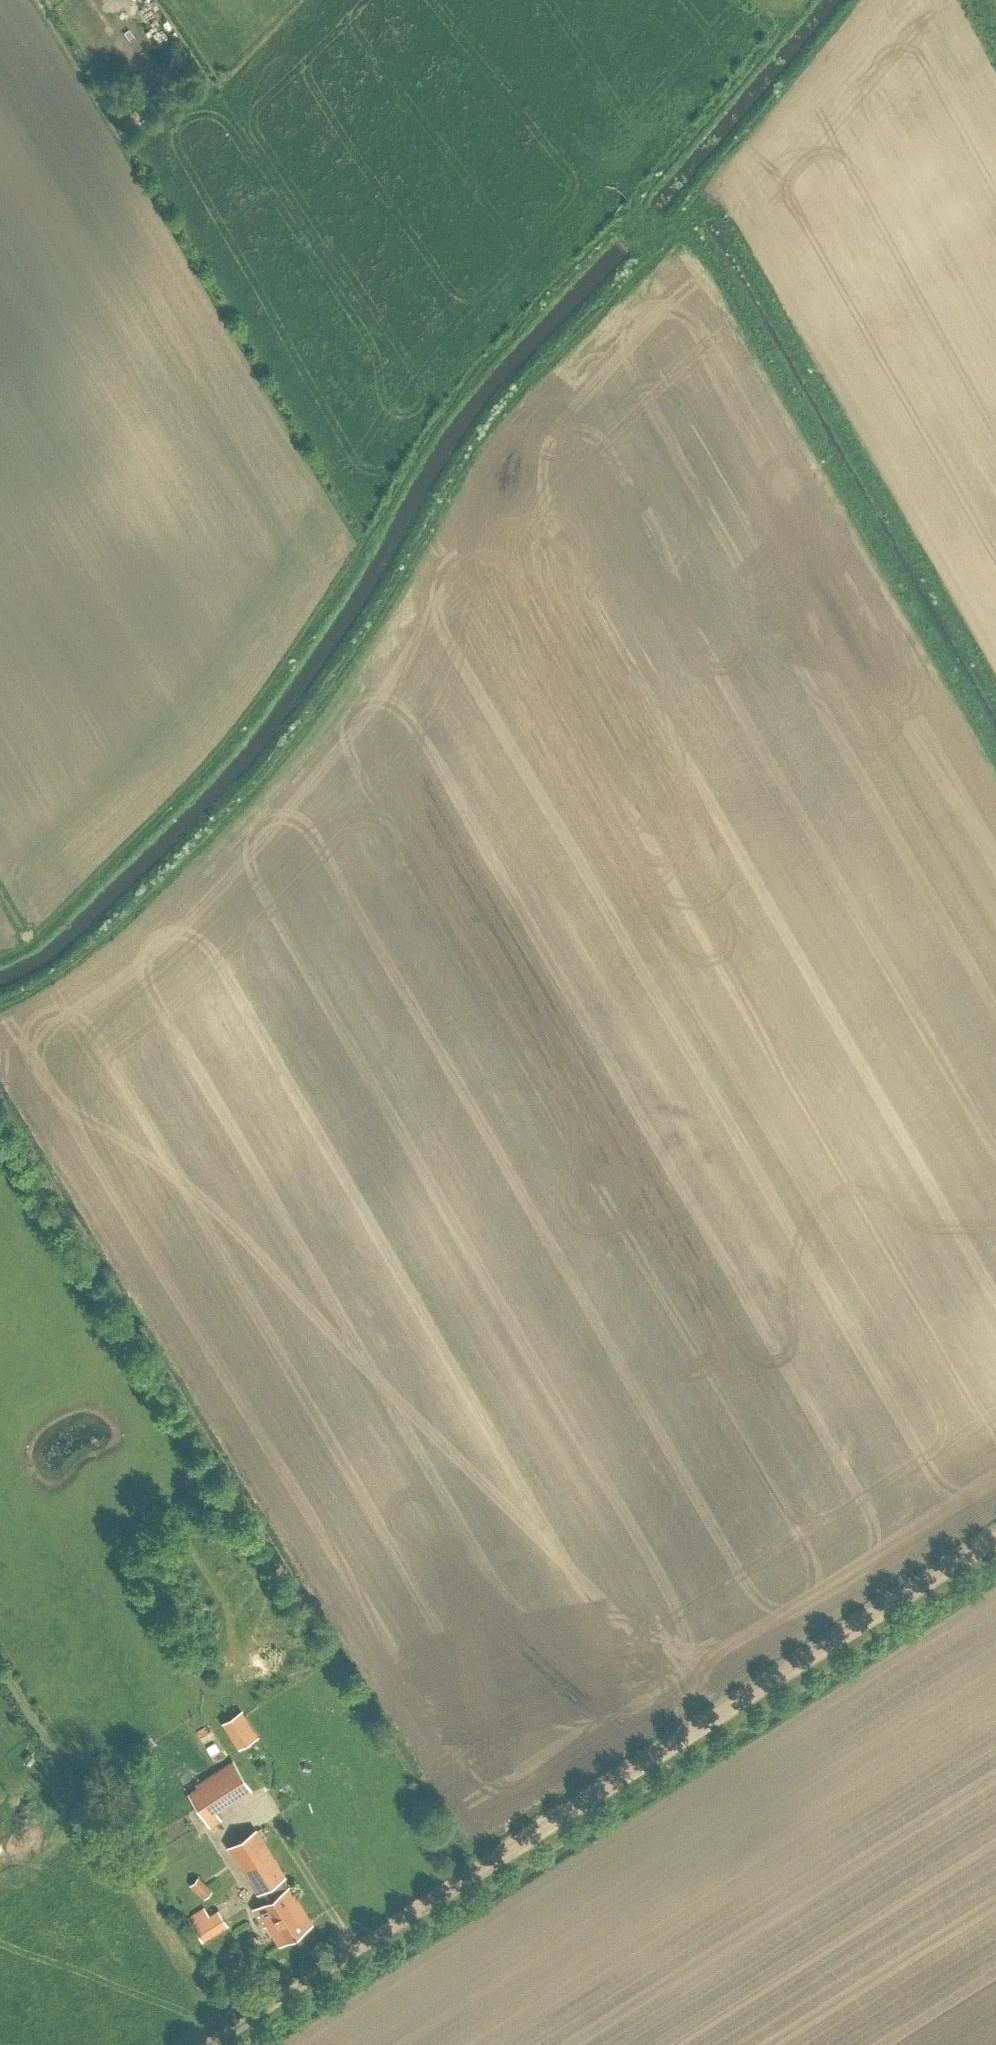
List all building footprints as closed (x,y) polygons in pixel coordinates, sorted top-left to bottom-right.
[(241,1709),(221,1722),(238,1748),(258,1735),(241,1709)] [(221,1819),(214,1808),(248,1786),(230,1759),(182,1789),(206,1828),(221,1819)] [(311,1922),(283,1874),(285,1873),(255,1828),(226,1847),(256,1892),(258,1890),(265,1899),(255,1906),(257,1908),(254,1910),(263,1925),(266,1923),(278,1943),(311,1922)] [(187,1917),(203,1941),(228,1925),(217,1908),(208,1914),(204,1907),(187,1917)]
